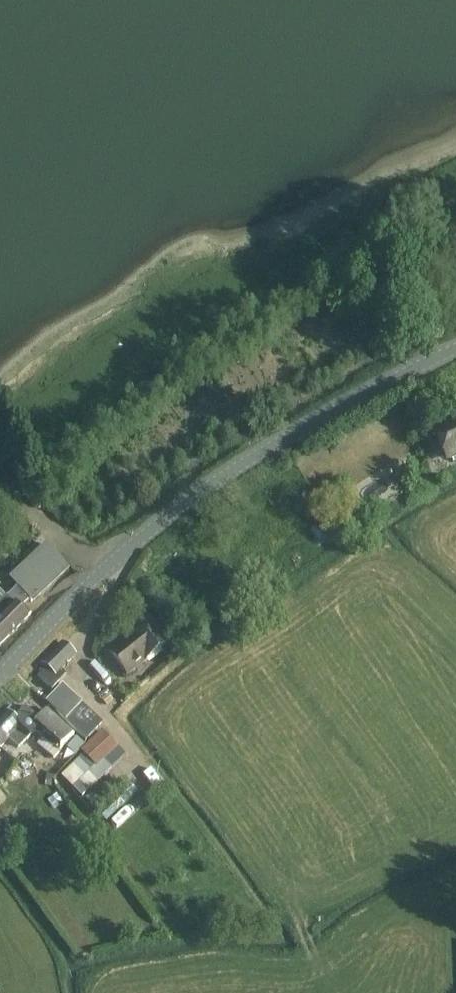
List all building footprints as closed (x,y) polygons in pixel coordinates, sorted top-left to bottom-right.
[(448,449),(451,457),(455,455),(455,423),(440,431),(448,449)] [(0,602),(0,644),(31,613),(23,605),(29,599),(31,601),(62,572),(54,564),(62,557),(48,542),(20,570),(27,578),(9,596),(8,594),(0,602)] [(122,667),(127,674),(145,660),(146,660),(169,642),(150,619),(109,651),(122,667)] [(37,676),(52,690),(66,675),(61,670),(75,655),(62,641),(41,662),(46,667),(37,676)] [(103,722),(63,684),(46,702),(86,740),(103,722)] [(8,737),(19,747),(27,738),(28,738),(36,730),(58,751),(74,734),(48,709),(39,718),(27,706),(19,714),(11,706),(7,711),(6,710),(0,716),(0,746),(8,737)] [(89,791),(113,768),(105,760),(119,746),(102,730),(81,752),(84,754),(62,775),(74,788),(80,782),(89,791)] [(98,813),(106,821),(137,792),(129,784),(98,813)]
